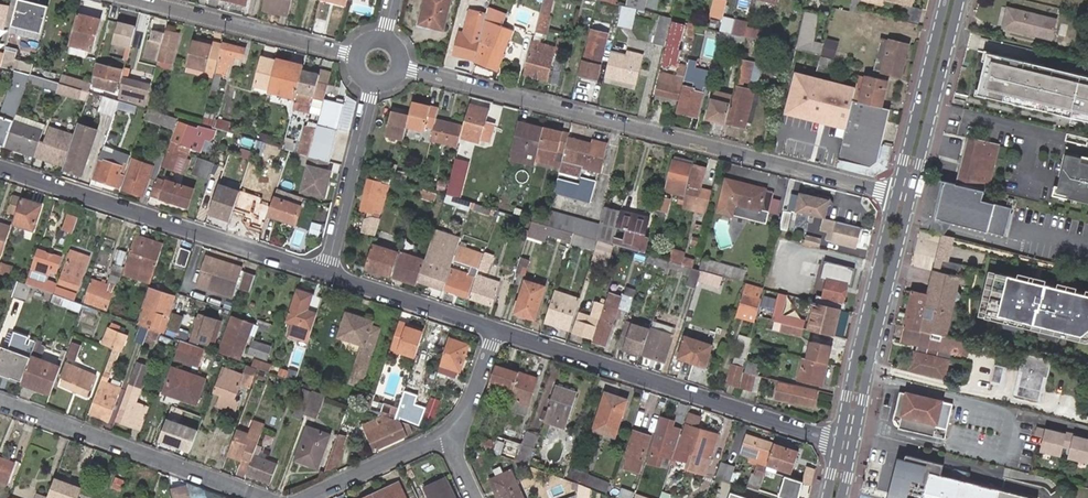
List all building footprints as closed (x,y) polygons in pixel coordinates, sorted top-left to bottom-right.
[(25,0),(18,0),(9,32),(16,34),(25,0)] [(25,0),(16,34),(39,40),(47,6),(25,0)] [(288,18),(293,0),(265,0),(262,11),(288,18)] [(426,10),(436,13),(432,26),(436,28),(436,29),(446,32),(454,0),(428,0),(426,10)] [(541,14),(537,34),(545,36),(550,16),(554,0),(545,0),(541,14)] [(648,10),(659,12),(662,0),(651,0),(648,10)] [(727,1),(721,0),(714,0),(710,16),(723,19),(727,1)] [(860,10),(862,0),(852,0),(849,12),(859,14),(860,10)] [(632,30),(637,10),(624,7),(619,27),(632,30)] [(907,22),(918,25),(922,10),(911,7),(907,22)] [(480,44),(474,66),(492,73),(496,63),(502,65),(515,32),(503,27),(506,16),(488,9),(487,17),(480,44)] [(1058,20),(1010,9),(1006,28),(1053,39),(1053,40),(1058,20)] [(436,13),(426,10),(422,26),(436,29),(436,28),(432,26),(436,13)] [(470,29),(475,14),(471,12),(466,28),(470,29)] [(804,12),(796,48),(821,54),(824,44),(811,41),(818,15),(804,12)] [(99,20),(77,14),(69,45),(92,50),(99,20)] [(480,44),(487,17),(475,14),(470,29),(466,28),(463,38),(461,37),(456,50),(455,56),(474,61),(478,43),(480,44)] [(670,18),(660,16),(653,44),(665,47),(673,19),(670,18)] [(715,29),(717,21),(710,19),(708,27),(715,29)] [(731,33),(745,37),(748,27),(749,23),(734,20),(731,33)] [(135,24),(126,21),(120,44),(130,47),(135,24)] [(680,49),(687,25),(674,22),(662,66),(671,69),(672,66),(679,68),(683,50),(680,49)] [(313,35),(320,37),(323,25),(316,23),(313,35)] [(695,33),(697,25),(689,23),(687,31),(695,33)] [(764,42),(766,32),(767,32),(748,27),(745,37),(746,37),(764,42)] [(161,48),(166,31),(156,29),(152,45),(149,44),(147,53),(152,54),(152,58),(157,60),(160,47),(161,48)] [(180,33),(167,30),(159,62),(160,62),(158,72),(168,74),(170,65),(172,65),(180,33)] [(607,35),(593,31),(582,73),(597,76),(607,35)] [(731,33),(722,31),(721,40),(744,46),(746,37),(745,37),(731,33)] [(771,44),(773,34),(766,32),(764,42),(771,44)] [(891,44),(884,72),(900,76),(909,44),(882,37),(881,41),(891,44)] [(824,44),(821,54),(816,73),(826,75),(833,43),(824,40),(824,44)] [(547,41),(546,45),(557,48),(555,51),(563,53),(565,45),(547,41)] [(873,69),(884,72),(891,44),(881,41),(873,69)] [(534,42),(526,76),(547,81),(554,57),(540,53),(542,44),(534,42)] [(212,48),(193,43),(187,67),(215,74),(215,73),(222,46),(213,44),(212,48)] [(540,53),(554,57),(555,51),(557,48),(546,45),(542,44),(540,53)] [(224,45),(217,74),(219,75),(225,76),(231,57),(243,60),(245,50),(224,45)] [(4,53),(0,67),(28,75),(30,76),(33,64),(14,59),(16,50),(5,47),(4,53)] [(627,50),(625,57),(643,62),(644,55),(627,50)] [(625,57),(611,53),(605,79),(636,87),(643,62),(625,57)] [(984,54),(974,97),(1087,124),(1087,78),(984,54)] [(689,57),(685,74),(700,77),(704,62),(689,57)] [(255,89),(268,92),(276,63),(262,60),(255,89)] [(295,99),(302,71),(303,67),(276,60),(276,63),(268,92),(295,99)] [(738,127),(748,88),(742,87),(743,82),(749,84),(754,65),(742,62),(727,124),(738,127)] [(499,75),(502,65),(496,63),(492,73),(499,75)] [(122,70),(97,64),(94,75),(96,76),(93,89),(116,95),(122,70)] [(324,100),(326,92),(314,90),(318,76),(302,71),(295,99),(292,109),(297,110),(299,103),(322,109),(324,100)] [(318,76),(314,90),(326,92),(331,74),(319,71),(318,76)] [(215,73),(215,74),(209,98),(213,99),(219,75),(217,74),(215,73)] [(796,73),(786,115),(845,129),(852,101),(855,88),(796,73)] [(61,74),(59,84),(88,93),(90,82),(61,74)] [(860,102),(876,106),(882,107),(888,80),(867,74),(860,102)] [(30,76),(28,75),(25,84),(56,93),(59,84),(30,76)] [(680,83),(662,78),(656,101),(674,106),(680,83)] [(135,106),(144,109),(149,87),(124,81),(119,102),(135,106)] [(25,87),(12,82),(0,116),(13,121),(15,116),(25,87)] [(692,88),(684,86),(677,113),(696,117),(704,86),(693,83),(692,88)] [(756,90),(748,88),(738,127),(747,129),(756,90)] [(712,101),(725,104),(728,94),(715,91),(712,101)] [(318,159),(329,162),(337,130),(343,105),(324,100),(322,109),(316,136),(310,157),(311,157),(318,159)] [(119,102),(118,101),(115,109),(133,114),(135,106),(119,102)] [(707,119),(725,124),(729,105),(725,104),(712,101),(707,119)] [(845,129),(838,158),(871,166),(876,163),(890,109),(882,107),(876,106),(860,102),(852,101),(845,129)] [(439,111),(413,105),(409,120),(407,129),(426,134),(427,129),(434,131),(436,121),(439,111)] [(481,133),(487,116),(489,111),(471,105),(464,127),(481,133)] [(767,110),(757,109),(755,126),(765,127),(767,110)] [(165,115),(148,110),(145,120),(162,124),(165,115)] [(205,112),(202,125),(214,129),(217,119),(215,118),(216,115),(205,112)] [(165,115),(162,124),(174,128),(177,119),(174,118),(165,115)] [(385,138),(403,143),(407,129),(409,120),(391,115),(385,138)] [(13,121),(0,116),(0,146),(4,147),(13,121)] [(13,121),(43,131),(45,126),(15,116),(13,121)] [(495,120),(487,116),(481,133),(490,135),(495,120)] [(232,123),(217,119),(214,129),(227,133),(229,133),(232,123)] [(689,131),(696,133),(699,122),(692,120),(689,131)] [(36,152),(40,139),(43,131),(13,121),(4,147),(28,155),(29,150),(36,152)] [(436,121),(434,131),(431,141),(458,147),(463,127),(436,121)] [(202,125),(189,122),(184,135),(195,139),(204,143),(206,136),(225,142),(227,133),(214,129),(202,125)] [(521,123),(518,122),(511,149),(538,155),(544,128),(543,128),(521,123)] [(63,167),(74,134),(50,126),(44,141),(40,139),(36,152),(34,157),(63,167)] [(96,132),(77,126),(74,134),(63,167),(82,173),(96,132)] [(544,128),(538,155),(536,160),(560,166),(561,166),(567,139),(556,136),(557,132),(544,128)] [(177,133),(174,143),(183,146),(182,152),(190,154),(191,151),(201,154),(204,143),(195,139),(184,135),(177,133)] [(310,157),(316,136),(305,133),(300,154),(310,157)] [(567,139),(561,166),(559,173),(577,178),(579,166),(600,172),(607,146),(592,142),(591,145),(567,139)] [(291,142),(284,140),(282,149),(288,150),(291,142)] [(969,140),(958,185),(986,192),(989,193),(1000,148),(969,140)] [(468,144),(466,143),(461,142),(451,186),(461,189),(464,176),(460,175),(468,144)] [(183,146),(174,143),(169,156),(168,156),(164,167),(175,171),(180,158),(188,161),(190,154),(182,152),(183,146)] [(511,149),(509,158),(535,165),(536,160),(538,155),(511,149)] [(94,181),(118,189),(125,170),(121,169),(122,168),(124,159),(103,152),(100,161),(94,181)] [(132,159),(128,172),(131,173),(125,191),(143,197),(149,179),(157,181),(157,180),(165,154),(158,152),(153,166),(132,159)] [(306,173),(313,176),(318,159),(311,157),(311,158),(306,173)] [(1065,157),(1055,195),(1066,197),(1065,200),(1087,206),(1087,163),(1065,157)] [(184,174),(188,161),(180,158),(175,171),(184,174)] [(325,180),(330,162),(329,162),(318,159),(313,176),(325,180)] [(207,182),(213,166),(198,160),(192,177),(207,182)] [(686,187),(692,166),(672,162),(665,191),(669,193),(671,184),(686,187)] [(879,168),(863,165),(861,174),(877,177),(879,168)] [(223,169),(215,166),(209,183),(217,186),(223,169)] [(394,180),(396,168),(388,166),(385,177),(389,179),(394,180)] [(405,171),(396,168),(394,180),(402,182),(405,171)] [(706,209),(710,193),(699,190),(704,172),(693,168),(684,203),(706,209)] [(385,177),(376,175),(375,181),(369,180),(362,210),(373,212),(372,215),(374,218),(369,220),(364,234),(373,238),(380,219),(389,179),(385,177)] [(564,179),(557,178),(554,192),(561,194),(569,196),(590,201),(592,190),(579,186),(579,182),(573,181),(571,188),(562,186),(564,179)] [(581,178),(579,182),(579,186),(592,190),(595,181),(581,178)] [(733,216),(764,225),(768,213),(770,203),(773,193),(764,190),(765,189),(748,186),(748,187),(736,184),(737,183),(724,179),(716,211),(733,216)] [(157,181),(152,196),(189,209),(196,191),(169,182),(168,184),(157,180),(157,181)] [(446,193),(448,185),(439,182),(437,191),(446,193)] [(958,185),(943,182),(941,188),(945,189),(938,221),(1007,238),(1013,210),(983,203),(986,192),(958,185)] [(679,195),(684,197),(686,187),(671,184),(669,193),(679,195)] [(240,193),(219,186),(209,214),(230,222),(233,211),(240,193)] [(945,189),(941,188),(930,234),(940,234),(945,235),(954,225),(938,221),(945,189)] [(241,191),(240,193),(233,211),(248,230),(262,233),(268,215),(271,206),(260,203),(262,198),(241,191)] [(438,195),(430,193),(428,200),(436,202),(438,195)] [(800,194),(791,194),(787,211),(795,213),(800,194)] [(827,208),(833,204),(829,198),(817,195),(816,198),(800,194),(795,213),(824,220),(827,208)] [(473,204),(446,196),(443,203),(458,207),(458,209),(470,213),(473,204)] [(669,199),(657,196),(656,200),(654,210),(665,213),(669,199)] [(268,215),(296,226),(302,207),(274,198),(271,206),(268,215)] [(10,215),(17,217),(23,201),(15,199),(10,215)] [(43,207),(23,201),(17,217),(15,226),(34,233),(43,207)] [(705,214),(706,209),(684,203),(682,208),(705,214)] [(489,216),(491,209),(475,204),(473,211),(489,216)] [(602,208),(598,223),(594,238),(599,240),(623,247),(643,253),(647,238),(642,237),(646,219),(602,208)] [(550,209),(545,225),(572,233),(594,238),(598,223),(550,209)] [(79,218),(70,215),(64,231),(73,234),(79,218)] [(545,225),(533,221),(528,237),(546,243),(549,235),(569,242),(572,233),(545,225)] [(855,248),(859,229),(830,221),(828,221),(826,228),(829,229),(827,241),(855,248)] [(0,224),(0,256),(9,227),(0,224)] [(436,231),(434,239),(456,246),(459,239),(436,231)] [(572,233),(569,242),(596,249),(598,242),(599,240),(594,238),(572,233)] [(945,235),(940,234),(930,277),(946,281),(945,287),(930,284),(927,294),(919,332),(948,338),(956,303),(958,303),(962,301),(963,298),(961,293),(958,293),(964,264),(951,261),(956,237),(945,235)] [(163,245),(136,235),(125,267),(123,274),(122,276),(150,285),(163,245)] [(798,242),(797,245),(813,249),(815,242),(801,238),(800,243),(798,242)] [(456,246),(434,239),(432,245),(420,280),(443,288),(454,253),(456,246)] [(612,246),(598,242),(596,249),(595,252),(593,258),(592,261),(605,265),(612,246)] [(398,253),(372,245),(365,267),(391,276),(398,253)] [(463,261),(479,267),(484,252),(461,245),(455,264),(461,266),(463,261)] [(185,269),(191,252),(181,249),(175,265),(185,269)] [(682,252),(670,249),(667,260),(672,261),(685,265),(691,267),(693,259),(681,256),(682,252)] [(126,252),(120,250),(117,262),(122,264),(126,252)] [(34,273),(32,272),(30,279),(28,284),(31,285),(37,287),(53,293),(54,293),(56,287),(48,284),(50,278),(53,269),(58,271),(62,259),(40,252),(34,273)] [(83,270),(87,258),(72,253),(68,265),(75,268),(72,277),(65,275),(62,285),(79,291),(86,271),(83,270)] [(423,260),(401,253),(394,277),(415,284),(423,260)] [(672,261),(667,260),(651,255),(648,263),(665,268),(664,272),(668,273),(670,268),(672,261)] [(521,257),(517,272),(525,275),(530,260),(521,257)] [(233,297),(238,283),(242,269),(208,258),(203,272),(198,286),(209,289),(233,297)] [(483,258),(480,268),(487,271),(491,260),(483,258)] [(705,259),(702,270),(729,278),(732,267),(705,259)] [(857,268),(824,260),(820,279),(827,280),(821,305),(839,309),(840,305),(842,306),(847,283),(853,285),(857,268)] [(476,276),(479,267),(463,261),(461,266),(455,264),(453,269),(476,276)] [(685,265),(672,261),(670,268),(683,272),(685,265)] [(123,274),(125,267),(115,263),(112,270),(123,274)] [(2,264),(1,267),(0,271),(0,274),(9,277),(12,267),(2,264)] [(75,268),(68,265),(65,275),(72,277),(75,268)] [(691,287),(697,268),(691,267),(685,265),(683,272),(682,272),(691,275),(687,286),(691,287)] [(729,278),(742,282),(745,271),(732,267),(729,278)] [(695,288),(702,270),(697,268),(691,287),(695,288)] [(469,297),(476,276),(453,269),(446,289),(469,297)] [(256,276),(245,271),(239,287),(251,291),(256,276)] [(991,272),(979,317),(1087,343),(1087,296),(1023,280),(991,272)] [(478,274),(471,297),(493,304),(500,281),(478,274)] [(120,278),(111,276),(108,286),(116,289),(120,278)] [(946,281),(930,277),(930,284),(945,287),(946,281)] [(31,285),(28,284),(17,280),(11,296),(25,301),(31,285)] [(546,288),(526,281),(522,296),(519,296),(513,314),(535,321),(546,288)] [(86,299),(108,307),(112,297),(114,289),(102,285),(92,282),(86,299)] [(763,291),(763,288),(747,284),(739,313),(755,317),(760,299),(753,297),(755,289),(763,291)] [(37,287),(31,285),(25,301),(31,303),(35,294),(37,287)] [(50,300),(53,293),(37,287),(35,294),(50,300)] [(68,291),(58,288),(56,294),(65,298),(68,291)] [(605,346),(617,309),(627,313),(634,290),(627,288),(626,293),(618,291),(617,295),(610,293),(594,342),(605,346)] [(144,310),(139,324),(141,325),(149,328),(161,333),(164,334),(169,318),(167,318),(174,297),(150,289),(144,310)] [(760,299),(763,291),(755,289),(753,297),(760,299)] [(312,295),(296,290),(286,321),(312,331),(322,298),(312,295)] [(546,323),(569,331),(579,300),(554,291),(552,295),(555,296),(546,323)] [(972,343),(948,338),(919,332),(927,294),(914,292),(905,330),(902,341),(918,345),(916,353),(912,369),(945,378),(948,365),(966,369),(967,363),(968,361),(956,358),(957,354),(969,357),(972,343)] [(56,294),(54,293),(51,301),(81,312),(84,305),(83,304),(65,298),(56,294)] [(107,311),(108,307),(86,299),(85,303),(107,311)] [(591,338),(604,300),(600,299),(599,302),(595,301),(590,317),(579,313),(573,332),(591,338)] [(840,311),(814,304),(814,305),(807,331),(833,337),(840,311)] [(173,313),(168,329),(178,332),(183,316),(173,313)] [(208,345),(216,321),(194,314),(188,332),(195,334),(193,340),(208,345)] [(349,383),(361,387),(380,329),(379,328),(371,326),(372,323),(347,314),(338,340),(361,347),(349,383)] [(244,331),(247,322),(235,318),(225,352),(242,358),(250,333),(244,331)] [(221,322),(216,321),(208,345),(213,346),(221,322)] [(654,321),(643,356),(665,362),(673,335),(674,335),(677,328),(654,321)] [(253,324),(247,322),(244,331),(250,333),(253,324)] [(407,325),(399,322),(390,348),(388,354),(397,356),(398,351),(415,357),(424,330),(407,325)] [(650,331),(625,323),(617,347),(642,355),(650,331)] [(781,324),(774,323),(773,330),(780,332),(802,337),(804,330),(781,324)] [(149,328),(141,325),(136,341),(143,344),(149,328)] [(149,328),(143,344),(156,348),(159,340),(161,333),(149,328)] [(113,347),(118,332),(108,329),(103,343),(113,347)] [(126,335),(118,332),(113,347),(114,347),(102,381),(103,382),(91,414),(110,420),(121,388),(107,383),(111,374),(109,373),(114,359),(116,359),(119,350),(121,351),(126,335)] [(15,333),(8,351),(2,349),(0,355),(0,375),(22,383),(31,359),(31,358),(37,341),(15,333)] [(164,334),(161,333),(159,340),(173,346),(176,338),(164,334)] [(737,355),(746,358),(750,345),(751,339),(739,335),(736,343),(741,344),(737,355)] [(274,344),(255,337),(251,350),(270,357),(274,344)] [(711,345),(686,337),(679,359),(704,367),(711,345)] [(61,369),(68,350),(63,349),(56,367),(41,362),(47,346),(42,344),(43,341),(37,339),(37,341),(31,358),(31,359),(22,383),(36,388),(35,391),(50,397),(61,369)] [(468,346),(449,339),(437,374),(446,377),(447,374),(455,377),(457,370),(460,371),(468,346)] [(206,349),(185,341),(177,360),(194,367),(197,359),(201,360),(206,349)] [(74,342),(68,358),(76,361),(82,346),(77,344),(74,342)] [(808,359),(827,364),(831,347),(812,342),(808,359)] [(1044,390),(1051,362),(1023,355),(1018,373),(1021,374),(1016,397),(1037,402),(1041,389),(1044,390)] [(822,386),(827,364),(808,359),(804,358),(799,381),(822,386)] [(270,372),(272,364),(255,359),(253,366),(258,368),(260,369),(270,372)] [(737,386),(744,362),(734,360),(727,383),(737,386)] [(150,367),(137,362),(128,385),(131,385),(117,422),(134,428),(142,406),(137,404),(150,367)] [(746,362),(743,372),(745,372),(750,373),(755,375),(759,375),(762,365),(746,362)] [(66,364),(61,378),(63,379),(60,386),(91,397),(99,376),(66,364)] [(253,366),(247,364),(244,373),(225,366),(216,390),(223,393),(219,404),(237,411),(241,399),(236,397),(242,381),(252,385),(258,368),(253,366)] [(519,373),(496,366),(487,390),(511,397),(519,373)] [(1004,368),(995,366),(991,382),(1000,385),(1004,368)] [(207,381),(174,369),(165,392),(198,405),(207,381)] [(750,373),(745,372),(741,388),(751,391),(752,389),(752,388),(755,375),(750,373)] [(536,378),(519,373),(511,397),(510,399),(506,410),(524,415),(527,405),(536,378)] [(761,376),(759,376),(755,375),(752,388),(752,389),(758,390),(761,376)] [(814,405),(818,390),(782,381),(778,396),(814,405)] [(395,418),(399,419),(401,413),(421,419),(425,405),(418,402),(419,397),(411,395),(414,388),(406,385),(395,418)] [(1087,416),(1087,385),(1080,414),(1087,416)] [(577,392),(555,386),(543,421),(565,428),(577,392)] [(353,403),(370,409),(375,394),(358,388),(353,403)] [(304,412),(312,392),(303,389),(292,417),(301,421),(304,412)] [(324,396),(312,392),(304,412),(317,417),(324,396)] [(629,400),(604,392),(592,425),(618,433),(629,400)] [(900,431),(932,439),(934,428),(947,432),(953,407),(899,393),(892,422),(893,427),(900,431)] [(439,401),(431,399),(426,414),(434,417),(439,401)] [(395,407),(385,403),(382,412),(393,415),(395,407)] [(683,437),(680,436),(673,459),(686,463),(684,469),(705,476),(711,459),(719,436),(698,429),(701,418),(691,414),(683,437)] [(365,425),(368,432),(384,424),(387,417),(365,425)] [(384,424),(368,432),(377,450),(412,433),(408,424),(387,417),(384,424)] [(199,430),(168,418),(159,442),(191,453),(199,430)] [(672,424),(661,420),(648,459),(653,461),(652,464),(656,465),(657,462),(660,454),(662,455),(672,424)] [(262,431),(264,425),(253,421),(251,427),(262,431)] [(309,461),(308,465),(317,468),(329,435),(307,426),(296,456),(309,461)] [(248,434),(237,431),(229,453),(236,456),(235,459),(242,461),(239,467),(247,470),(248,471),(257,446),(262,431),(251,427),(248,434)] [(934,428),(932,439),(944,442),(947,432),(934,428)] [(1047,438),(1049,432),(1040,430),(1038,436),(1047,438)] [(622,468),(638,473),(641,464),(650,437),(634,431),(629,447),(628,447),(625,455),(626,455),(622,468)] [(1086,441),(1087,439),(1078,437),(1073,436),(1068,434),(1059,432),(1059,434),(1049,432),(1047,438),(1044,451),(1063,456),(1066,447),(1074,449),(1072,458),(1087,462),(1087,442),(1086,441)] [(345,437),(334,435),(325,474),(337,468),(345,437)] [(768,465),(774,445),(748,436),(742,455),(752,458),(751,461),(767,466),(768,465)] [(498,437),(493,452),(516,460),(521,445),(498,437)] [(493,442),(483,438),(480,446),(490,449),(493,442)] [(521,445),(516,460),(530,465),(536,450),(521,445)] [(797,452),(774,445),(768,465),(790,472),(797,452)] [(248,471),(246,474),(270,483),(277,464),(261,458),(265,449),(257,446),(248,471)] [(295,460),(308,465),(309,461),(296,456),(295,460)] [(987,491),(937,479),(938,476),(941,465),(909,457),(905,472),(902,474),(896,497),(1011,497),(999,495),(998,497),(986,494),(987,491)] [(8,480),(14,465),(0,459),(0,477),(8,480)] [(722,463),(718,477),(730,481),(734,467),(722,463)] [(804,482),(814,484),(817,468),(807,466),(804,482)] [(511,470),(505,473),(504,474),(500,467),(493,470),(497,477),(490,480),(498,497),(523,497),(511,470)] [(609,481),(570,467),(566,477),(605,490),(609,481)] [(412,469),(406,472),(410,481),(416,479),(412,469)] [(779,497),(783,497),(799,497),(803,483),(785,476),(779,497)] [(937,479),(987,491),(986,494),(998,497),(999,495),(1011,497),(1023,497),(938,476),(937,479)] [(446,477),(425,487),(430,497),(456,497),(446,477)] [(56,478),(49,497),(51,497),(78,497),(82,487),(56,478)] [(649,484),(640,481),(638,488),(646,491),(649,484)] [(365,497),(405,497),(399,483),(365,497)] [(580,486),(579,497),(589,497),(590,489),(580,486)] [(173,489),(175,497),(190,497),(188,487),(173,489)] [(633,492),(620,487),(616,497),(630,497),(633,492)] [(590,489),(589,497),(600,497),(601,493),(590,489)]
